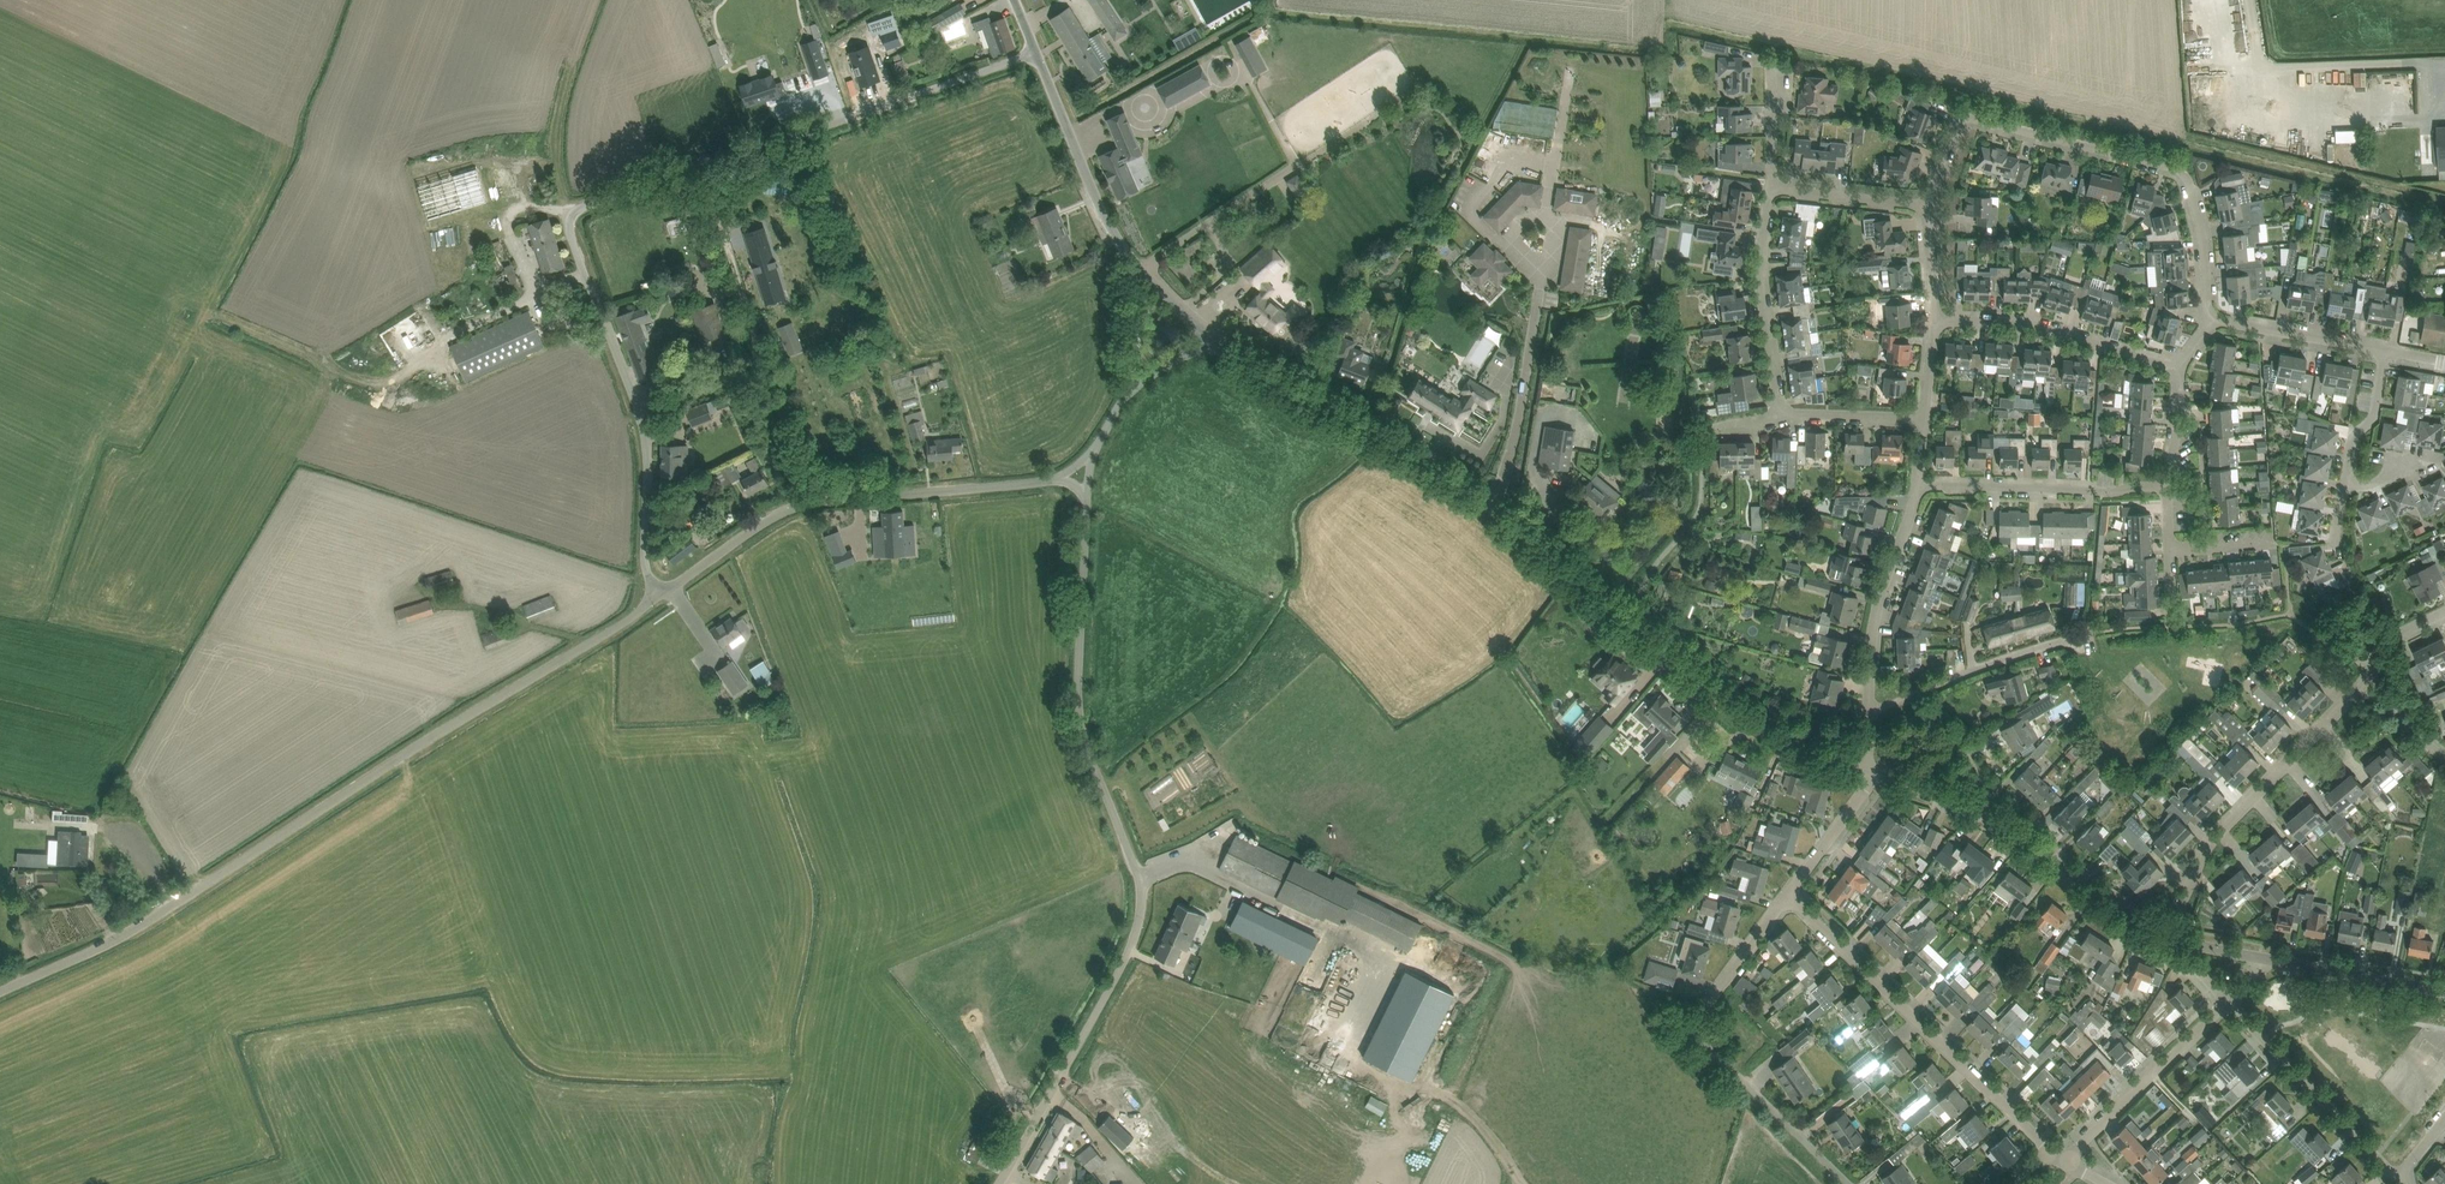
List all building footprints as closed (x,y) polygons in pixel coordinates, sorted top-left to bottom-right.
[(1122,24),(1106,0),(1089,0),(1110,32),(1110,31),(1116,40),(1127,32),(1122,24)] [(934,31),(948,23),(966,13),(961,3),(929,22),(934,31)] [(1089,81),(1099,75),(1108,69),(1070,7),(1061,13),(1050,19),(1089,81)] [(1005,18),(992,22),(990,17),(974,23),(977,31),(983,29),(993,56),(1001,53),(1000,52),(1001,51),(1002,53),(1015,48),(1005,18)] [(870,25),(873,35),(895,27),(892,18),(870,25)] [(967,25),(962,18),(947,26),(948,29),(942,31),(946,43),(968,35),(965,26),(967,25)] [(1264,26),(1250,31),(1256,45),(1269,39),(1264,26)] [(911,40),(919,35),(914,27),(907,31),(911,40)] [(1195,29),(1176,40),(1180,48),(1200,37),(1195,29)] [(1249,37),(1236,44),(1254,76),(1267,69),(1249,37)] [(1704,49),(1729,54),(1731,45),(1706,39),(1704,49)] [(817,40),(803,45),(814,79),(828,74),(817,40)] [(718,43),(709,46),(712,52),(720,48),(718,43)] [(870,52),(852,58),(855,67),(852,68),(855,77),(858,76),(862,87),(880,80),(870,52)] [(1752,82),(1752,67),(1738,67),(1738,58),(1726,58),(1719,58),(1719,76),(1727,76),(1727,93),(1730,93),(1730,95),(1738,95),(1738,93),(1750,93),(1750,82),(1752,82)] [(899,81),(909,78),(903,61),(893,64),(899,81)] [(1200,65),(1158,88),(1168,107),(1210,84),(1200,65)] [(2368,85),(2367,71),(2353,71),(2354,85),(2368,85)] [(752,83),(741,86),(744,95),(748,106),(780,96),(779,94),(780,93),(786,91),(782,81),(777,83),(775,84),(775,82),(774,82),(772,76),(762,79),(751,83),(752,83)] [(1836,102),(1838,85),(1827,84),(1828,79),(1806,77),(1805,95),(1800,94),(1798,111),(1825,113),(1826,101),(1836,102)] [(1874,100),(1879,94),(1872,88),(1867,93),(1874,100)] [(1650,102),(1661,101),(1660,93),(1650,93),(1650,102)] [(1927,141),(1936,117),(1928,114),(1932,103),(1920,100),(1910,98),(1907,107),(1912,109),(1909,117),(1910,118),(1904,133),(1915,137),(1927,141)] [(1554,134),(1557,107),(1508,101),(1506,119),(1505,119),(1504,129),(1554,134)] [(1714,106),(1703,106),(1703,114),(1714,114),(1714,106)] [(1718,115),(1718,123),(1726,123),(1727,131),(1740,131),(1752,131),(1752,125),(1753,123),(1753,120),(1752,118),(1752,114),(1740,114),(1740,106),(1743,106),(1731,106),(1718,106),(1718,115)] [(1119,147),(1100,156),(1107,172),(1106,172),(1110,181),(1111,181),(1119,199),(1138,190),(1129,168),(1126,161),(1129,160),(1138,156),(1142,154),(1125,112),(1108,120),(1119,147)] [(2361,129),(2337,129),(2337,142),(2361,141),(2361,129)] [(1796,139),(1794,163),(1802,164),(1802,169),(1818,171),(1820,150),(1810,149),(1811,142),(1811,140),(1808,140),(1796,139)] [(1820,150),(1818,171),(1835,173),(1835,167),(1844,168),(1845,156),(1845,153),(1847,153),(1848,146),(1846,146),(1846,144),(1831,143),(1821,142),(1821,143),(1820,150)] [(1718,153),(1718,167),(1739,171),(1739,170),(1739,160),(1743,160),(1752,160),(1752,155),(1753,153),(1753,151),(1752,148),(1752,143),(1740,144),(1726,143),(1726,153),(1722,153),(1718,153)] [(1994,150),(1980,146),(1975,167),(2017,177),(2015,184),(2026,186),(2031,165),(2018,162),(2019,159),(2006,156),(2008,151),(1994,147),(1994,150)] [(1912,181),(1922,154),(1902,147),(1897,161),(1885,160),(1883,178),(1912,181)] [(429,164),(448,159),(445,148),(426,154),(429,164)] [(2061,166),(2046,162),(2041,183),(2071,191),(2074,177),(2069,176),(2072,166),(2062,164),(2061,166)] [(453,176),(419,186),(428,219),(463,209),(487,202),(477,169),(453,176)] [(2245,189),(2242,173),(2220,177),(2222,187),(2228,185),(2230,192),(2216,195),(2218,208),(2247,202),(2251,202),(2248,188),(2245,189)] [(2107,177),(2093,174),(2091,180),(2081,178),(2077,194),(2088,196),(2089,194),(2117,201),(2119,190),(2122,179),(2108,175),(2107,177)] [(1298,176),(1288,182),(1299,198),(1308,192),(1298,176)] [(1724,178),(1720,202),(1723,203),(1724,202),(1750,207),(1753,191),(1751,191),(1741,189),(1742,181),(1724,178)] [(1538,205),(1541,186),(1518,183),(1485,217),(1499,231),(1525,203),(1538,205)] [(2133,204),(2131,213),(2146,217),(2164,201),(2163,195),(2156,194),(2155,193),(2155,194),(2153,194),(2154,190),(2154,187),(2138,183),(2135,194),(2133,204)] [(1593,214),(1596,195),(1559,189),(1556,208),(1593,214)] [(2322,190),(2320,200),(2327,201),(2338,203),(2340,193),(2329,191),(2322,190)] [(2309,194),(2309,199),(2311,203),(2316,203),(2317,196),(2309,194)] [(1967,196),(1966,214),(1977,215),(1981,215),(1980,224),(1990,225),(1996,225),(1996,207),(1999,207),(1999,197),(1991,197),(1979,197),(1967,196)] [(2293,196),(2285,197),(2287,208),(2295,206),(2293,196)] [(2145,218),(2143,219),(2143,220),(2144,221),(2145,223),(2148,226),(2150,226),(2155,225),(2157,232),(2159,241),(2176,240),(2173,229),(2177,228),(2178,228),(2174,212),(2171,212),(2167,213),(2166,212),(2167,211),(2167,210),(2164,201),(2146,217),(2145,218)] [(1715,211),(1713,225),(1735,228),(1736,220),(1748,222),(1750,207),(1724,202),(1723,203),(1722,211),(1723,211),(1723,212),(1715,211)] [(2247,202),(2218,208),(2221,221),(2222,221),(2235,218),(2237,226),(2252,225),(2260,223),(2258,213),(2256,212),(2250,213),(2248,202),(2247,202)] [(1819,214),(1820,206),(1797,203),(1795,211),(1799,212),(1798,219),(1784,217),(1781,232),(1806,236),(1813,237),(1815,224),(1814,222),(1816,214),(1819,214)] [(1661,216),(1662,208),(1655,206),(1654,215),(1661,216)] [(1073,249),(1062,221),(1056,208),(1045,213),(1033,218),(1044,243),(1049,241),(1055,256),(1062,253),(1073,249)] [(2411,211),(2409,221),(2420,223),(2422,214),(2411,211)] [(549,218),(529,224),(545,273),(564,267),(549,218)] [(1885,243),(1886,252),(1885,252),(1885,255),(1873,256),(1874,260),(1884,259),(1891,258),(1890,251),(1894,251),(1906,250),(1906,248),(1908,246),(1907,241),(1905,239),(1905,232),(1892,233),(1891,220),(1877,221),(1877,218),(1864,219),(1864,225),(1865,225),(1866,237),(1871,236),(1875,236),(1876,244),(1885,243)] [(2224,236),(2223,236),(2224,249),(2253,246),(2256,246),(2255,241),(2259,241),(2258,232),(2260,232),(2259,224),(2252,225),(2237,226),(2238,234),(2224,236)] [(1657,226),(1655,234),(1666,236),(1667,228),(1657,226)] [(764,228),(746,234),(751,250),(756,267),(757,272),(757,273),(766,302),(776,299),(774,294),(783,291),(776,267),(776,266),(775,266),(774,262),(769,245),(764,228)] [(1581,291),(1591,231),(1572,228),(1562,288),(1581,291)] [(1698,228),(1696,238),(1718,242),(1717,252),(1721,253),(1720,262),(1718,262),(1718,261),(1715,261),(1714,272),(1732,275),(1733,267),(1732,267),(1733,264),(1741,266),(1741,265),(1743,263),(1744,257),(1743,255),(1744,248),(1734,246),(1736,233),(1720,231),(1698,228)] [(1806,259),(1807,251),(1804,250),(1806,236),(1781,232),(1779,247),(1791,249),(1790,257),(1790,261),(1803,261),(1803,259),(1806,259)] [(2116,242),(2120,242),(2126,235),(2118,233),(2116,242)] [(2066,242),(2063,254),(2070,256),(2074,245),(2066,242)] [(2078,242),(2078,250),(2086,251),(2086,243),(2078,242)] [(2096,242),(2094,251),(2101,253),(2103,243),(2096,242)] [(2179,247),(2178,242),(2154,243),(2155,266),(2188,264),(2188,257),(2185,258),(2184,247),(2179,247)] [(1484,244),(1471,258),(1480,267),(1472,276),(1475,278),(1478,281),(1480,284),(1489,275),(1492,279),(1498,285),(1511,271),(1500,260),(1498,262),(1493,257),(1495,255),(1484,244)] [(1274,289),(1266,281),(1285,264),(1269,245),(1242,269),(1258,288),(1260,286),(1263,289),(1246,309),(1274,333),(1282,323),(1290,330),(1304,313),(1294,305),(1286,315),(1266,298),(1274,289)] [(2255,259),(2253,246),(2224,249),(2226,262),(2240,261),(2241,268),(2256,267),(2263,267),(2263,265),(2263,264),(2262,263),(2262,262),(2261,261),(2260,261),(2259,260),(2258,260),(2257,259),(2256,259),(2255,259)] [(2292,275),(2297,249),(2289,247),(2286,265),(2285,273),(2284,274),(2292,275)] [(1653,250),(1652,258),(1662,259),(1663,251),(1653,250)] [(1874,260),(1855,262),(1856,270),(1856,271),(1883,269),(1883,271),(1882,271),(1883,285),(1885,285),(1885,288),(1891,288),(1910,286),(1909,284),(1911,284),(1912,282),(1912,276),(1910,274),(1908,274),(1908,265),(1892,266),(1891,258),(1884,259),(1874,260)] [(1802,264),(1803,261),(1790,261),(1789,266),(1787,266),(1788,274),(1776,276),(1778,291),(1803,287),(1802,272),(1805,272),(1803,264),(1802,264)] [(493,272),(494,274),(503,296),(504,298),(523,289),(512,264),(493,272)] [(2149,266),(2147,266),(2149,286),(2151,286),(2178,284),(2178,277),(2186,277),(2185,269),(2189,269),(2188,264),(2155,266),(2149,266)] [(1977,271),(1965,271),(1965,266),(1957,266),(1957,274),(1957,290),(1963,290),(1963,298),(1971,299),(1971,301),(1977,301),(1977,271)] [(1977,271),(1977,301),(1982,301),(1982,299),(1990,299),(1990,291),(1996,291),(1997,267),(1990,267),(1990,272),(1977,271)] [(2010,279),(2010,268),(1997,267),(1997,270),(1996,291),(2004,291),(2003,299),(2011,300),(2011,302),(2017,302),(2017,279),(2010,279)] [(2228,290),(2249,288),(2257,287),(2256,267),(2241,268),(2241,275),(2227,276),(2228,290)] [(2031,276),(2031,271),(2028,271),(2025,268),(2020,272),(2017,272),(2017,279),(2017,302),(2022,302),(2022,300),(2030,300),(2030,292),(2038,292),(2041,276),(2031,276)] [(2288,295),(2286,307),(2299,309),(2306,273),(2305,273),(2306,271),(2298,270),(2296,281),(2291,284),(2291,285),(2290,285),(2288,295)] [(2324,288),(2326,272),(2321,271),(2313,274),(2306,273),(2299,309),(2312,311),(2313,304),(2321,305),(2324,288)] [(2326,314),(2339,316),(2345,286),(2344,286),(2333,284),(2333,273),(2326,272),(2324,288),(2321,305),(2328,307),(2326,314)] [(2051,279),(2041,276),(2038,292),(2046,294),(2043,305),(2051,307),(2050,309),(2055,311),(2064,281),(2051,278),(2051,279)] [(2345,286),(2339,316),(2352,319),(2353,317),(2354,311),(2361,313),(2366,285),(2366,281),(2359,279),(2358,285),(2345,283),(2344,286),(2345,286)] [(2064,281),(2055,311),(2060,313),(2061,310),(2068,312),(2071,304),(2077,306),(2083,287),(2071,283),(2064,281)] [(2179,291),(2178,284),(2151,286),(2152,294),(2157,293),(2158,306),(2163,306),(2178,306),(2188,306),(2187,290),(2179,291)] [(2280,300),(2283,285),(2275,284),(2273,299),(2280,300)] [(2090,287),(2084,285),(2083,287),(2077,306),(2084,308),(2081,316),(2089,319),(2088,321),(2093,323),(2103,290),(2090,286),(2090,287)] [(2380,323),(2385,293),(2386,289),(2366,285),(2361,313),(2368,314),(2367,321),(2380,323)] [(1805,302),(1803,287),(1778,291),(1781,306),(1792,304),(1793,311),(1811,309),(1815,308),(1814,302),(1810,302),(1810,301),(1805,302)] [(2229,303),(2250,301),(2250,299),(2255,299),(2258,297),(2257,287),(2249,288),(2228,290),(2229,303)] [(1735,290),(1716,293),(1718,309),(1720,320),(1723,319),(1735,318),(1747,316),(1744,297),(1736,298),(1735,290)] [(2116,318),(2118,309),(2120,305),(2122,296),(2103,290),(2093,323),(2099,324),(2100,322),(2107,324),(2109,316),(2116,318)] [(2401,320),(2406,296),(2385,293),(2380,323),(2393,326),(2394,319),(2401,320)] [(1899,304),(1898,297),(1886,298),(1880,299),(1880,304),(1876,304),(1877,318),(1887,317),(1889,327),(1898,326),(1910,325),(1909,312),(1912,311),(1911,303),(1899,304)] [(703,341),(725,334),(715,304),(693,311),(703,341)] [(642,335),(639,325),(652,320),(647,305),(616,316),(641,381),(659,374),(644,334),(642,335)] [(2154,306),(2149,323),(2150,323),(2151,323),(2180,332),(2182,327),(2179,326),(2181,319),(2177,317),(2179,310),(2178,306),(2163,306),(2158,306),(2154,306)] [(1794,319),(1783,321),(1785,336),(1810,332),(1808,318),(1811,317),(1810,309),(1793,311),(1794,319)] [(465,380),(544,345),(529,311),(450,346),(465,380)] [(2424,340),(2442,344),(2444,326),(2444,318),(2428,314),(2424,340)] [(793,323),(779,328),(790,355),(803,350),(793,323)] [(2178,338),(2180,332),(2151,323),(2150,323),(2146,336),(2150,337),(2148,344),(2163,348),(2165,342),(2173,344),(2175,337),(2178,338)] [(1739,336),(1737,325),(1702,330),(1704,341),(1728,338),(1731,362),(1751,359),(1748,342),(1750,342),(1749,335),(1739,336)] [(2418,340),(2419,333),(2412,331),(2411,339),(2418,340)] [(1810,332),(1785,336),(1787,351),(1799,350),(1800,356),(1817,354),(1822,353),(1821,341),(1811,343),(1810,332)] [(1908,364),(1910,344),(1898,343),(1899,335),(1884,334),(1882,347),(1889,347),(1888,361),(1896,362),(1908,364)] [(1370,366),(1369,365),(1372,356),(1363,353),(1363,352),(1352,348),(1355,342),(1343,338),(1336,355),(1345,359),(1339,374),(1363,384),(1370,366)] [(1997,361),(1999,340),(1994,339),(1994,343),(1986,343),(1985,354),(1978,354),(1977,370),(1983,370),(1984,360),(1997,361)] [(1957,364),(1960,340),(1954,340),(1954,344),(1946,343),(1944,363),(1957,364)] [(1976,377),(1977,370),(1978,354),(1972,353),(1972,345),(1965,345),(1965,341),(1960,340),(1957,364),(1957,372),(1970,373),(1969,377),(1976,377)] [(1996,371),(1996,374),(2009,375),(2009,373),(2009,371),(2016,372),(2018,356),(2011,356),(2012,345),(2004,344),(2005,340),(1999,340),(1997,361),(1996,371)] [(2234,359),(2236,346),(2215,342),(2213,356),(2234,359)] [(2036,375),(2038,346),(2033,345),(2033,349),(2025,349),(2024,356),(2018,356),(2016,372),(2016,379),(2036,380),(2036,375)] [(2053,408),(2055,382),(2057,367),(2050,367),(2051,351),(2044,350),(2044,346),(2038,346),(2036,375),(2045,376),(2044,381),(2047,408),(2053,408)] [(1791,381),(1816,378),(1814,363),(1818,363),(1817,354),(1800,356),(1801,364),(1789,366),(1791,381)] [(2267,364),(2264,366),(2263,366),(2264,381),(2268,381),(2266,389),(2274,390),(2275,382),(2288,385),(2289,377),(2293,356),(2280,354),(2279,361),(2274,360),(2272,362),(2271,365),(2267,364)] [(2075,380),(2077,357),(2072,356),(2072,360),(2064,360),(2063,368),(2057,367),(2055,382),(2062,383),(2063,379),(2075,380)] [(2231,373),(2231,372),(2234,359),(2213,356),(2210,369),(2215,370),(2231,373)] [(2306,359),(2293,356),(2289,377),(2288,385),(2301,387),(2300,392),(2302,392),(2310,393),(2310,394),(2311,386),(2314,375),(2304,373),(2306,359)] [(2094,395),(2095,391),(2096,370),(2090,370),(2090,362),(2082,361),(2083,357),(2077,357),(2075,380),(2074,388),(2088,389),(2087,395),(2094,395)] [(2334,393),(2339,364),(2326,362),(2323,376),(2316,375),(2312,399),(2317,400),(2321,391),(2332,395),(2333,392),(2334,393)] [(723,364),(711,368),(716,383),(728,379),(723,364)] [(1859,373),(1873,375),(1874,366),(1860,364),(1859,373)] [(2353,404),(2357,382),(2350,381),(2352,367),(2339,364),(2334,393),(2347,395),(2346,402),(2353,404)] [(1379,380),(1383,368),(1376,365),(1372,377),(1379,380)] [(1878,375),(1877,382),(1884,383),(1883,394),(1905,396),(1906,379),(1894,377),(1895,369),(1879,367),(1878,375)] [(2215,370),(2213,383),(2234,387),(2236,373),(2231,372),(2231,373),(2215,370)] [(2400,375),(2398,388),(2419,392),(2424,393),(2426,382),(2435,383),(2436,374),(2410,370),(2409,370),(2408,376),(2405,376),(2400,375)] [(1717,408),(1703,410),(1704,417),(1718,415),(1736,412),(1734,400),(1758,397),(1755,373),(1743,375),(1731,376),(1733,392),(1727,393),(1728,401),(1719,402),(1716,403),(1717,408)] [(2144,382),(2145,375),(2128,373),(2128,380),(2124,380),(2123,394),(2153,397),(2154,383),(2144,382)] [(1818,392),(1816,378),(1791,381),(1793,397),(1805,395),(1806,403),(1825,404),(1823,392),(1818,392)] [(1453,400),(1419,379),(1408,397),(1442,418),(1441,420),(1458,430),(1463,423),(1461,422),(1465,416),(1466,417),(1471,409),(1470,408),(1475,400),(1489,409),(1497,396),(1470,380),(1462,392),(1468,396),(1463,404),(1454,398),(1453,400)] [(2433,395),(2435,383),(2426,382),(2424,393),(2429,394),(2433,395)] [(2231,400),(2234,387),(2213,383),(2210,397),(2231,400)] [(2425,414),(2427,406),(2429,394),(2424,393),(2419,392),(2398,388),(2396,402),(2406,403),(2405,410),(2417,413),(2425,414)] [(1956,403),(1956,394),(1942,392),(1941,401),(1956,403)] [(717,410),(733,404),(729,394),(713,399),(717,410)] [(2151,410),(2153,397),(2123,394),(2122,407),(2130,408),(2151,410)] [(2034,402),(2033,411),(2045,412),(2046,403),(2034,402)] [(2406,403),(2396,402),(2394,408),(2400,409),(2405,410),(2406,403)] [(693,426),(713,418),(707,403),(687,411),(693,426)] [(1966,407),(1965,415),(1975,416),(1976,408),(1966,407)] [(2150,424),(2150,423),(2151,410),(2130,408),(2129,422),(2133,423),(2134,422),(2150,424)] [(2211,423),(2232,422),(2231,408),(2222,409),(2210,410),(2211,423)] [(2405,410),(2400,409),(2397,426),(2407,428),(2408,418),(2404,417),(2405,410)] [(2386,432),(2383,444),(2403,448),(2404,447),(2406,430),(2414,432),(2417,415),(2417,413),(2405,410),(2404,417),(2408,418),(2407,428),(2397,426),(2387,424),(2385,424),(2384,431),(2386,432)] [(2339,422),(2340,413),(2332,412),(2331,421),(2339,422)] [(2029,422),(2029,425),(2035,425),(2035,419),(2039,419),(2039,414),(2029,413),(2029,422)] [(2417,415),(2414,432),(2421,433),(2419,442),(2439,446),(2441,433),(2443,433),(2444,426),(2443,426),(2443,425),(2423,422),(2424,416),(2417,415)] [(2298,417),(2296,430),(2316,434),(2313,448),(2322,450),(2328,451),(2333,452),(2335,452),(2336,445),(2335,444),(2337,432),(2328,430),(2329,423),(2317,421),(2312,420),(2306,419),(2298,417)] [(913,442),(925,439),(919,420),(908,424),(913,442)] [(2134,422),(2133,423),(2133,435),(2154,437),(2155,423),(2150,423),(2150,424),(2134,422)] [(2233,436),(2232,422),(2211,423),(2212,437),(2228,436),(2233,436)] [(1568,470),(1574,431),(1546,426),(1539,465),(1568,470)] [(1962,443),(1962,437),(1962,430),(1946,430),(1946,436),(1946,446),(1937,446),(1936,466),(1937,466),(1937,469),(1944,469),(1944,467),(1953,467),(1953,455),(1961,455),(1962,443)] [(2412,441),(2414,432),(2406,430),(2404,447),(2411,448),(2412,441)] [(1825,457),(1825,444),(1825,432),(1807,432),(1806,445),(1798,445),(1798,451),(1797,464),(1807,464),(1807,456),(1825,457)] [(2421,433),(2414,432),(2412,441),(2419,442),(2421,433)] [(1870,464),(1871,458),(1871,446),(1863,446),(1864,434),(1846,433),(1845,445),(1845,452),(1855,453),(1855,464),(1870,464)] [(1902,455),(1903,435),(1882,434),(1882,446),(1874,446),(1874,458),(1874,461),(1889,462),(1889,455),(1902,455)] [(2154,437),(2133,435),(2133,436),(2124,435),(2123,449),(2132,450),(2132,449),(2153,450),(2154,437)] [(2229,449),(2228,436),(2212,437),(2207,437),(2208,451),(2229,449)] [(929,460),(953,458),(953,451),(963,450),(962,437),(927,440),(928,445),(929,460)] [(1993,456),(1993,444),(1993,438),(1978,437),(1978,447),(1969,447),(1969,455),(1968,467),(1985,467),(1985,455),(1993,456)] [(1773,450),(1772,458),(1782,459),(1781,462),(1780,462),(1779,472),(1787,472),(1786,487),(1796,488),(1797,470),(1797,469),(1797,464),(1798,451),(1790,450),(1790,440),(1790,438),(1773,438),(1773,450)] [(2025,456),(2025,444),(2026,438),(2010,438),(2009,448),(2001,447),(2000,456),(2000,468),(2017,468),(2017,456),(2025,456)] [(2057,457),(2057,445),(2057,439),(2042,438),(2042,448),(2033,448),(2032,456),(2032,468),(2049,469),(2049,457),(2057,457)] [(2089,457),(2089,445),(2089,439),(2073,439),(2073,449),(2064,449),(2064,450),(2064,457),(2064,469),(2066,469),(2066,470),(2067,472),(2072,472),(2074,470),(2074,469),(2081,469),(2081,457),(2089,457)] [(1710,479),(1720,479),(1720,473),(1725,473),(1725,468),(1737,468),(1737,443),(1720,444),(1721,459),(1711,460),(1710,473),(1710,479)] [(1754,459),(1754,443),(1737,443),(1737,468),(1747,467),(1747,470),(1749,470),(1749,475),(1754,475),(1754,479),(1761,479),(1762,471),(1761,459),(1754,459)] [(687,476),(687,446),(663,446),(663,476),(687,476)] [(2328,479),(2329,471),(2328,471),(2330,459),(2321,457),(2322,450),(2313,448),(2305,447),(2304,454),(2310,455),(2306,475),(2317,477),(2326,479),(2328,479)] [(2152,464),(2153,450),(2132,449),(2132,450),(2131,462),(2126,461),(2125,470),(2142,471),(2143,463),(2152,464)] [(2229,449),(2208,451),(2209,464),(2221,464),(2230,463),(2229,449)] [(761,470),(754,458),(747,462),(754,474),(742,480),(749,494),(769,484),(761,470)] [(716,470),(708,474),(716,488),(724,484),(725,485),(742,477),(733,461),(716,470)] [(2210,484),(2231,483),(2230,469),(2209,470),(2210,484)] [(2323,506),(2324,498),(2323,498),(2325,486),(2316,484),(2317,477),(2306,475),(2300,474),(2299,481),(2305,483),(2301,502),(2315,505),(2321,506),(2323,506)] [(2442,477),(2435,481),(2436,482),(2425,487),(2429,496),(2422,499),(2430,514),(2437,511),(2434,506),(2444,500),(2444,483),(2443,478),(2443,479),(2442,477)] [(1609,497),(1589,481),(1582,491),(1574,500),(1587,510),(1589,508),(1601,518),(1610,507),(1613,509),(1620,501),(1611,494),(1609,497)] [(2231,483),(2210,484),(2211,498),(2216,498),(2216,497),(2232,496),(2237,495),(2240,495),(2239,482),(2231,483)] [(2414,483),(2408,486),(2416,502),(2422,499),(2414,483)] [(2416,502),(2408,486),(2397,492),(2396,490),(2389,494),(2390,495),(2398,514),(2417,505),(2423,518),(2430,514),(2422,499),(2416,502)] [(2217,511),(2238,509),(2237,495),(2232,496),(2216,497),(2216,498),(2217,511)] [(1876,506),(1879,496),(1870,496),(1858,496),(1836,497),(1831,514),(1843,517),(1846,507),(1865,512),(1863,520),(1883,525),(1887,509),(1876,506)] [(2365,518),(2358,521),(2363,531),(2370,527),(2373,526),(2388,519),(2390,522),(2391,524),(2395,529),(2400,526),(2399,525),(2398,521),(2395,516),(2390,505),(2384,508),(2380,500),(2361,509),(2365,518)] [(2434,506),(2437,511),(2438,513),(2444,510),(2444,500),(2434,506)] [(2295,510),(2292,528),(2299,529),(2299,530),(2300,530),(2308,532),(2319,534),(2319,533),(2321,534),(2322,526),(2320,526),(2322,513),(2313,512),(2315,505),(2301,502),(2298,501),(2298,502),(2296,510),(2295,510)] [(1934,514),(1932,520),(1934,521),(1935,521),(1950,527),(1951,526),(1953,520),(1957,521),(1965,519),(1969,509),(1963,507),(1950,502),(1947,510),(1940,507),(1937,515),(1934,514)] [(2102,505),(2100,527),(2108,527),(2110,505),(2102,505)] [(2123,521),(2120,529),(2123,529),(2129,529),(2150,528),(2150,522),(2152,522),(2153,521),(2152,516),(2151,515),(2150,515),(2150,513),(2139,514),(2139,507),(2122,507),(2123,519),(2123,521)] [(2218,525),(2239,523),(2238,509),(2217,511),(2218,525)] [(904,525),(903,511),(883,512),(884,526),(873,527),(874,539),(875,551),(872,551),(872,555),(875,557),(915,554),(914,537),(914,525),(904,525)] [(1999,524),(1999,536),(2010,537),(2010,540),(2010,549),(2014,549),(2015,511),(2009,511),(2009,512),(2000,512),(1999,524)] [(2036,536),(2036,525),(2029,525),(2029,513),(2021,512),(2021,511),(2015,511),(2014,549),(2017,549),(2017,537),(2029,537),(2029,536),(2036,536)] [(2036,545),(2036,549),(2040,549),(2040,545),(2040,536),(2042,536),(2042,537),(2043,537),(2043,543),(2054,543),(2054,550),(2057,550),(2058,512),(2052,511),(2052,513),(2043,513),(2043,525),(2036,525),(2036,536),(2036,545)] [(2057,557),(2057,562),(2064,562),(2064,555),(2060,555),(2061,550),(2061,544),(2072,545),(2072,544),(2072,538),(2074,538),(2074,513),(2064,513),(2064,512),(2058,512),(2057,550),(2057,557)] [(2072,538),(2072,544),(2087,544),(2088,538),(2087,538),(2087,529),(2094,529),(2095,524),(2095,512),(2081,512),(2081,514),(2074,513),(2074,538),(2072,538)] [(668,540),(692,524),(687,516),(663,531),(668,540)] [(1818,516),(1816,524),(1825,526),(1827,519),(1818,516)] [(1761,517),(1752,518),(1753,527),(1761,526),(1761,517)] [(2373,526),(2374,528),(2376,530),(2377,530),(2379,531),(2381,531),(2383,530),(2385,529),(2386,527),(2387,525),(2387,524),(2390,522),(2388,519),(2373,526)] [(1950,527),(1935,521),(1934,521),(1932,529),(1929,528),(1927,533),(1938,537),(1936,544),(1950,550),(1956,535),(1953,534),(1955,528),(1951,526),(1950,527)] [(1870,554),(1875,537),(1863,534),(1865,527),(1853,524),(1848,522),(1844,537),(1853,540),(1851,548),(1859,551),(1870,554)] [(2150,528),(2129,529),(2123,529),(2124,536),(2129,536),(2130,543),(2151,542),(2150,528)] [(2300,530),(2298,539),(2306,541),(2308,532),(2300,530)] [(1750,540),(1751,533),(1742,532),(1741,539),(1750,540)] [(675,564),(696,547),(688,537),(667,554),(675,564)] [(2436,545),(2442,556),(2444,555),(2444,546),(2443,541),(2436,545)] [(2151,542),(2130,543),(2124,543),(2124,550),(2130,550),(2130,558),(2135,558),(2135,557),(2152,557),(2152,556),(2156,556),(2151,556),(2151,542)] [(1919,555),(1917,560),(1920,561),(1936,567),(1936,566),(1941,568),(1940,569),(1946,571),(1950,557),(1954,559),(1957,552),(1950,550),(1936,544),(1933,551),(1925,548),(1922,556),(1919,555)] [(2311,556),(2310,545),(2293,546),(2289,547),(2289,555),(2300,553),(2302,558),(2297,560),(2303,572),(2308,570),(2317,589),(2328,584),(2339,587),(2322,551),(2311,556)] [(1816,554),(1818,548),(1811,546),(1809,552),(1816,554)] [(851,550),(833,557),(838,568),(856,561),(851,550)] [(2431,552),(2422,556),(2426,563),(2434,559),(2431,552)] [(1865,568),(1853,565),(1855,557),(1844,554),(1838,553),(1834,568),(1832,567),(1830,576),(1831,578),(1842,581),(1842,579),(1861,584),(1865,568)] [(2130,571),(2157,571),(2156,556),(2152,556),(2152,557),(2135,557),(2135,558),(2135,565),(2130,565),(2130,571)] [(2248,560),(2243,561),(2245,588),(2259,587),(2258,580),(2256,559),(2256,558),(2254,557),(2249,557),(2248,559),(2248,560)] [(1971,564),(1978,567),(1980,561),(1974,558),(1971,564)] [(2228,562),(2228,563),(2228,564),(2228,567),(2229,567),(2230,583),(2231,583),(2231,588),(2231,589),(2245,588),(2243,561),(2241,561),(2241,559),(2240,558),(2235,559),(2234,560),(2234,561),(2228,562)] [(2272,568),(2271,558),(2256,559),(2258,580),(2266,580),(2267,586),(2269,585),(2280,584),(2279,567),(2272,568)] [(1785,570),(1799,574),(1802,564),(1787,561),(1785,570)] [(1914,568),(1912,574),(1923,578),(1921,584),(1936,590),(1938,583),(1941,584),(1946,571),(1940,569),(1941,568),(1936,566),(1936,567),(1920,561),(1917,569),(1914,568)] [(2423,602),(2441,593),(2435,581),(2442,577),(2435,563),(2410,576),(2423,602)] [(2223,565),(2223,564),(2214,565),(2214,568),(2215,568),(2217,589),(2217,595),(2224,594),(2223,588),(2230,588),(2230,589),(2231,589),(2231,588),(2231,583),(2230,583),(2229,567),(2228,567),(2228,564),(2223,565)] [(849,586),(871,577),(866,565),(844,574),(849,586)] [(2181,598),(2193,597),(2196,597),(2195,591),(2202,590),(2201,569),(2194,570),(2194,568),(2193,567),(2188,568),(2187,569),(2187,571),(2186,571),(2186,573),(2179,574),(2180,581),(2181,598)] [(2203,596),(2210,595),(2209,590),(2217,589),(2215,568),(2214,568),(2201,569),(2202,590),(2203,596)] [(436,590),(455,584),(451,570),(425,578),(428,589),(435,587),(436,590)] [(2127,572),(2126,572),(2126,580),(2126,586),(2131,586),(2157,585),(2157,571),(2130,571),(2130,572),(2127,572)] [(1968,573),(1966,578),(1973,581),(1975,575),(1968,573)] [(1801,575),(1799,585),(1806,587),(1828,593),(1830,583),(1808,577),(1801,575)] [(1655,594),(1668,601),(1676,589),(1662,581),(1655,594)] [(2077,605),(2078,593),(2078,582),(2066,582),(2065,605),(2077,605)] [(1943,592),(1936,590),(1921,584),(1919,591),(1910,588),(1907,596),(1905,595),(1903,600),(1905,601),(1921,607),(1925,608),(1930,610),(1935,597),(1940,599),(1943,592)] [(2153,608),(2155,606),(2158,606),(2158,603),(2160,601),(2158,599),(2157,585),(2131,586),(2131,593),(2125,593),(2125,607),(2151,606),(2153,608)] [(2014,586),(2007,586),(2007,587),(2008,601),(2015,600),(2014,586)] [(894,592),(877,596),(880,609),(898,605),(894,592)] [(1851,624),(1858,598),(1833,592),(1831,601),(1835,603),(1830,618),(1851,624)] [(529,620),(556,609),(551,596),(524,606),(529,620)] [(1972,623),(1980,600),(1968,596),(1960,619),(1972,623)] [(400,624),(434,613),(430,599),(396,610),(400,624)] [(1900,608),(1898,614),(1909,618),(1905,627),(1921,630),(1921,629),(1926,615),(1924,614),(1925,608),(1921,607),(1905,601),(1902,609),(1900,608)] [(2023,638),(2049,631),(2055,629),(2052,617),(2049,607),(2016,617),(2023,638)] [(2134,620),(2150,620),(2150,610),(2133,611),(2134,620)] [(1784,630),(1788,615),(1777,612),(1773,627),(1784,630)] [(1813,634),(1816,622),(1793,616),(1790,627),(1813,634)] [(1990,648),(2023,638),(2016,617),(1984,626),(1986,636),(1990,648)] [(718,626),(711,630),(726,651),(732,647),(733,648),(745,639),(742,633),(732,618),(723,624),(719,627),(718,626)] [(487,649),(513,638),(510,629),(514,628),(512,624),(482,635),(487,649)] [(1895,652),(1898,652),(1898,651),(1915,651),(1919,651),(1926,650),(1926,636),(1931,636),(1930,630),(1921,629),(1921,630),(1905,627),(1906,637),(1897,637),(1898,646),(1895,646),(1895,652)] [(1826,637),(1818,634),(1815,644),(1824,647),(1822,654),(1815,652),(1814,652),(1813,652),(1812,652),(1811,652),(1811,653),(1810,654),(1809,654),(1809,655),(1808,660),(1822,664),(1823,660),(1830,662),(1841,665),(1845,650),(1848,650),(1850,643),(1827,636),(1826,637)] [(2429,645),(2438,663),(2441,670),(2443,670),(2444,669),(2444,639),(2444,638),(2429,645)] [(2426,676),(2433,673),(2430,667),(2438,663),(2429,645),(2414,652),(2426,676)] [(1948,665),(1955,664),(1955,652),(1955,649),(1947,650),(1948,665)] [(1915,664),(1915,658),(1920,658),(1919,651),(1915,651),(1898,651),(1898,652),(1898,660),(1895,660),(1896,666),(1903,666),(1904,672),(1920,671),(1920,664),(1915,664)] [(1599,670),(1593,676),(1604,686),(1605,685),(1610,690),(1608,692),(1609,693),(1605,697),(1615,705),(1634,683),(1632,680),(1637,674),(1635,672),(1623,662),(1621,664),(1612,656),(1609,660),(1607,662),(1601,657),(1593,665),(1599,670)] [(2314,659),(2307,666),(2308,666),(2321,679),(2321,680),(2328,673),(2314,659)] [(757,678),(770,671),(764,660),(751,668),(757,678)] [(734,695),(749,684),(732,661),(717,671),(734,695)] [(2058,679),(2053,664),(2044,667),(2038,669),(2041,677),(2046,676),(2048,682),(2058,679)] [(1841,692),(1844,681),(1832,678),(1833,674),(1822,671),(1820,670),(1815,688),(1812,700),(1834,706),(1838,691),(1841,692)] [(2254,670),(2249,675),(2257,683),(2273,699),(2279,693),(2277,691),(2279,688),(2272,681),(2269,684),(2265,680),(2264,680),(2254,670)] [(1747,684),(1752,678),(1746,673),(1741,679),(1747,684)] [(2007,678),(2006,674),(1986,679),(1989,692),(2003,688),(2007,703),(2019,700),(2027,697),(2023,686),(2020,674),(2007,678)] [(2305,685),(2299,691),(2314,706),(2325,694),(2316,684),(2306,675),(2300,680),(2305,685)] [(2423,698),(2435,692),(2428,678),(2416,684),(2423,698)] [(2257,683),(2251,689),(2253,691),(2253,692),(2267,705),(2273,699),(2257,683)] [(2283,697),(2282,698),(2290,706),(2293,709),(2302,718),(2314,706),(2299,691),(2292,697),(2288,693),(2283,697)] [(2444,698),(2444,691),(2437,694),(2439,700),(2444,698)] [(2016,751),(2018,749),(2038,737),(2029,721),(2055,705),(2049,694),(2016,714),(2020,720),(2002,730),(2008,740),(2014,751),(2015,750),(2016,751)] [(1643,701),(1635,710),(1650,724),(1653,721),(1662,730),(1644,749),(1649,753),(1662,738),(1669,744),(1670,745),(1677,737),(1669,730),(1681,717),(1673,710),(1673,711),(1667,706),(1670,704),(1661,695),(1650,707),(1643,701)] [(1781,714),(1782,708),(1771,704),(1769,710),(1781,714)] [(2429,710),(2426,704),(2424,705),(2421,706),(2419,707),(2423,713),(2429,710)] [(2272,718),(2265,725),(2280,740),(2292,728),(2283,720),(2280,716),(2271,708),(2270,709),(2266,713),(2272,718)] [(2216,710),(2208,717),(2232,741),(2232,748),(2237,753),(2231,759),(2246,774),(2258,762),(2249,754),(2244,749),(2238,742),(2237,743),(2233,739),(2239,733),(2220,714),(2216,710)] [(2220,714),(2239,733),(2245,728),(2231,714),(2228,711),(2224,715),(2222,712),(2220,714)] [(1613,729),(1599,716),(1572,747),(1586,759),(1613,729)] [(2249,731),(2248,732),(2254,739),(2259,743),(2268,752),(2280,740),(2265,725),(2257,732),(2252,727),(2249,731)] [(2188,737),(2181,744),(2184,746),(2191,754),(2203,766),(2210,759),(2208,757),(2198,746),(2194,743),(2188,737)] [(1649,753),(1645,757),(1652,764),(1669,744),(1662,738),(1649,753)] [(2036,760),(2049,746),(2051,743),(2045,738),(2030,754),(2036,760)] [(2074,761),(2082,753),(2074,746),(2076,744),(2065,755),(2066,754),(2074,761)] [(2376,755),(2391,773),(2398,767),(2402,772),(2414,762),(2410,756),(2404,761),(2391,746),(2387,751),(2385,749),(2383,749),(2376,755)] [(1946,749),(1942,754),(1947,759),(1951,754),(1946,749)] [(1718,770),(1719,770),(1718,770),(1731,776),(1728,783),(1732,785),(1731,787),(1740,791),(1733,806),(1746,812),(1758,788),(1754,786),(1761,770),(1744,762),(1744,761),(1726,753),(1718,770)] [(2186,760),(2198,772),(2203,766),(2191,754),(2188,758),(2186,760)] [(2391,773),(2376,755),(2370,760),(2369,762),(2371,764),(2366,768),(2373,777),(2383,788),(2387,785),(2389,787),(2398,780),(2391,773)] [(1677,756),(1653,783),(1666,795),(1673,788),(1666,781),(1670,777),(1677,783),(1690,768),(1677,756)] [(1599,758),(1593,764),(1602,771),(1607,765),(1599,758)] [(2218,763),(2215,767),(2222,775),(2226,778),(2234,786),(2246,774),(2231,759),(2225,765),(2221,760),(2218,763)] [(2430,769),(2422,761),(2421,759),(2415,765),(2426,777),(2433,772),(2430,769)] [(2022,773),(2014,782),(2027,795),(2042,780),(2037,775),(2043,770),(2040,767),(2034,761),(2022,773)] [(2082,818),(2091,809),(2079,796),(2102,773),(2096,767),(2072,790),(2078,795),(2054,819),(2055,821),(2054,823),(2060,826),(2060,825),(2066,831),(2081,817),(2082,818)] [(2100,778),(2114,792),(2121,785),(2107,772),(2100,778)] [(2369,795),(2360,784),(2353,775),(2340,786),(2352,800),(2359,795),(2364,800),(2369,795)] [(1814,783),(1801,779),(1801,778),(1792,776),(1787,792),(1796,795),(1797,789),(1811,793),(1806,810),(1811,811),(1822,815),(1825,805),(1824,805),(1830,787),(1814,783)] [(2203,787),(2197,793),(2212,808),(2224,796),(2216,788),(2212,785),(2204,776),(2203,777),(2198,782),(2203,787)] [(2056,802),(2061,798),(2042,780),(2027,795),(2043,810),(2053,799),(2056,802)] [(1774,796),(1778,783),(1770,781),(1766,794),(1774,796)] [(2152,784),(2146,790),(2151,795),(2157,789),(2152,784)] [(2122,796),(2127,790),(2122,785),(2117,791),(2122,796)] [(2173,795),(2169,799),(2172,802),(2184,814),(2189,809),(2192,812),(2200,820),(2212,808),(2197,793),(2190,786),(2188,788),(2186,786),(2182,786),(2180,788),(2178,791),(2178,794),(2179,797),(2179,798),(2178,798),(2176,795),(2174,796),(2173,795)] [(2340,786),(2327,797),(2334,806),(2339,811),(2334,816),(2342,826),(2348,821),(2344,816),(2350,812),(2357,806),(2352,800),(2340,786)] [(2158,788),(2151,795),(2155,799),(2164,794),(2158,788)] [(2385,790),(2379,795),(2389,808),(2396,803),(2385,790)] [(2142,804),(2145,801),(2135,792),(2132,795),(2142,804)] [(2389,808),(2379,795),(2373,800),(2384,813),(2389,808)] [(2115,803),(2111,799),(2109,800),(2108,799),(2095,812),(2101,818),(2114,805),(2115,803)] [(2169,813),(2161,825),(2165,830),(2182,846),(2194,834),(2184,824),(2185,823),(2186,824),(2190,820),(2184,814),(2172,802),(2166,809),(2169,813)] [(2330,822),(2320,811),(2313,802),(2300,813),(2313,829),(2319,823),(2323,828),(2330,822)] [(52,813),(52,820),(88,822),(88,815),(62,813),(52,813)] [(2300,813),(2287,824),(2295,833),(2302,842),(2304,844),(2310,839),(2306,834),(2313,829),(2300,813)] [(1889,814),(1880,827),(1895,838),(1901,842),(1914,852),(1919,845),(1923,839),(1909,829),(1904,825),(1889,814)] [(2139,837),(2146,830),(2131,816),(2124,823),(2127,826),(2139,837)] [(1729,820),(1720,823),(1723,834),(1733,831),(1729,820)] [(2348,821),(2342,826),(2353,839),(2359,834),(2348,821)] [(2104,838),(2103,837),(2108,832),(2103,826),(2101,828),(2095,822),(2085,832),(2077,841),(2078,842),(2076,844),(2082,850),(2084,847),(2089,853),(2104,838)] [(1794,846),(1799,828),(1784,823),(1782,829),(1768,825),(1764,837),(1778,842),(1776,850),(1792,855),(1795,846),(1794,846)] [(2143,856),(2150,848),(2139,837),(2127,826),(2120,833),(2132,845),(2143,856)] [(2342,826),(2336,831),(2347,844),(2353,839),(2342,826)] [(1872,831),(1868,837),(1868,838),(1868,839),(1870,840),(1892,856),(1897,850),(1896,849),(1901,842),(1895,838),(1880,827),(1876,832),(1874,831),(1872,831)] [(1937,847),(1943,833),(1931,828),(1924,842),(1937,847)] [(88,866),(88,855),(86,855),(87,835),(87,833),(81,832),(82,832),(59,830),(57,864),(88,866)] [(2170,858),(2182,846),(2165,830),(2154,841),(2157,845),(2153,850),(2160,858),(2165,853),(2170,858)] [(2276,833),(2263,844),(2280,864),(2293,854),(2293,853),(2291,851),(2284,842),(2276,833)] [(1237,835),(1220,869),(1231,874),(1277,897),(1276,898),(1316,918),(1316,916),(1324,920),(1326,916),(1341,924),(1344,918),(1343,918),(1356,892),(1359,887),(1336,875),(1334,879),(1295,860),(1293,862),(1248,840),(1237,835)] [(1750,840),(1747,849),(1752,851),(1752,852),(1767,857),(1771,845),(1755,840),(1755,841),(1750,840)] [(1860,852),(1860,853),(1862,854),(1871,861),(1868,865),(1878,873),(1890,882),(1895,876),(1883,867),(1882,866),(1879,864),(1878,865),(1875,863),(1880,857),(1887,862),(1888,863),(1893,857),(1892,856),(1870,840),(1861,852),(1860,852)] [(1962,851),(1947,840),(1936,855),(1956,870),(1959,870),(1961,866),(1968,871),(1972,864),(1973,864),(1982,852),(1968,842),(1962,851)] [(2107,862),(2115,854),(2119,850),(2111,843),(2108,846),(2099,855),(2107,862)] [(2251,854),(2250,855),(2258,864),(2267,875),(2268,874),(2280,864),(2263,844),(2251,854)] [(2356,873),(2364,854),(2354,850),(2346,869),(2356,873)] [(1968,871),(1966,874),(1976,882),(1975,883),(1980,887),(1981,886),(1994,871),(1991,868),(1995,863),(1993,861),(1989,859),(1991,857),(1984,851),(1982,853),(1981,853),(1973,864),(1968,871)] [(2139,852),(2130,861),(2130,862),(2138,870),(2152,883),(2163,872),(2155,863),(2149,858),(2145,854),(2143,856),(2139,852)] [(2311,853),(2306,858),(2316,870),(2322,865),(2311,853)] [(1920,856),(1916,861),(1920,864),(1917,868),(1923,872),(1925,868),(1929,863),(1920,856)] [(2306,858),(2300,862),(2310,875),(2316,870),(2306,858)] [(1734,860),(1731,873),(1742,876),(1738,889),(1739,889),(1744,891),(1752,893),(1761,896),(1764,887),(1763,887),(1769,869),(1757,865),(1753,864),(1753,866),(1734,860)] [(2152,883),(2138,870),(2130,862),(2121,871),(2129,878),(2126,881),(2134,889),(2140,894),(2140,895),(2152,883)] [(1851,865),(1842,877),(1855,886),(1854,886),(1862,892),(1870,880),(1878,886),(1884,891),(1888,884),(1880,878),(1871,871),(1866,877),(1863,875),(1852,866),(1851,865)] [(2243,869),(2230,880),(2243,895),(2250,890),(2254,895),(2260,890),(2260,889),(2256,884),(2251,878),(2243,869)] [(2023,899),(2032,888),(2009,870),(2000,882),(1993,890),(2001,896),(2008,902),(2015,893),(2023,899)] [(1895,876),(1890,882),(1895,886),(1900,879),(1895,876)] [(1833,889),(1829,895),(1845,907),(1847,908),(1854,913),(1858,907),(1852,902),(1850,901),(1850,900),(1846,897),(1854,886),(1855,886),(1842,877),(1833,889)] [(1957,882),(1952,888),(1962,896),(1969,887),(1971,883),(1966,879),(1963,877),(1962,877),(1959,883),(1957,882)] [(1919,878),(1915,884),(1920,888),(1924,882),(1919,878)] [(2228,917),(2237,909),(2238,908),(2234,903),(2243,895),(2230,880),(2218,891),(2222,896),(2215,902),(2228,917)] [(2275,883),(2269,888),(2279,901),(2286,895),(2275,883)] [(1719,884),(1717,892),(1737,899),(1739,889),(1738,889),(1719,884)] [(2263,893),(2263,894),(2270,902),(2273,906),(2279,901),(2269,888),(2263,893)] [(2134,889),(2128,894),(2134,900),(2140,894),(2134,889)] [(2407,914),(2411,891),(2399,889),(2395,912),(2407,914)] [(1934,894),(1932,897),(1936,899),(1938,897),(1942,894),(1936,890),(1934,894)] [(1897,891),(1892,896),(1897,901),(1902,896),(1897,891)] [(2426,916),(2431,895),(2417,891),(2412,912),(2426,916)] [(1408,950),(1421,924),(1356,892),(1343,918),(1408,950)] [(2312,910),(2315,894),(2307,892),(2307,894),(2299,893),(2295,903),(2287,907),(2287,909),(2280,907),(2277,928),(2292,931),(2294,921),(2301,923),(2302,921),(2309,922),(2309,920),(2310,920),(2311,910),(2312,910)] [(2373,913),(2377,894),(2368,892),(2364,911),(2373,913)] [(1888,922),(1874,936),(1884,946),(1902,928),(1892,918),(1907,903),(1902,897),(1887,912),(1882,917),(1888,922)] [(1705,899),(1701,912),(1720,918),(1716,930),(1724,933),(1732,935),(1735,926),(1734,926),(1739,908),(1728,905),(1724,904),(1705,899)] [(1304,964),(1317,938),(1243,901),(1230,928),(1304,964)] [(2020,918),(2029,907),(2021,901),(2012,913),(2020,918)] [(2059,924),(2067,914),(2052,903),(2049,907),(2042,915),(2043,915),(2036,924),(2041,928),(2048,920),(2057,927),(2059,924)] [(1179,904),(1167,930),(1191,941),(1200,923),(1204,925),(1208,917),(1203,915),(1179,904)] [(1877,904),(1865,921),(1873,927),(1882,917),(1887,912),(1877,904)] [(1950,909),(1948,912),(1955,918),(1957,915),(1950,909)] [(2326,923),(2328,913),(2312,910),(2311,910),(2310,920),(2309,920),(2309,922),(2307,934),(2325,937),(2328,923),(2326,923)] [(2341,910),(2339,920),(2343,921),(2342,928),(2339,940),(2361,944),(2364,924),(2365,917),(2358,916),(2359,913),(2341,910)] [(2384,930),(2386,921),(2387,915),(2381,914),(2379,920),(2378,930),(2377,930),(2376,934),(2374,946),(2394,950),(2397,933),(2384,930)] [(1676,928),(1678,921),(1672,919),(1670,926),(1676,928)] [(1902,928),(1884,946),(1895,956),(1897,954),(1906,945),(1909,942),(1914,947),(1929,931),(1933,927),(1933,926),(1935,924),(1931,920),(1924,926),(1923,925),(1919,930),(1917,928),(1909,931),(1907,933),(1902,928)] [(1689,923),(1687,931),(1707,937),(1709,929),(1689,923)] [(1907,964),(1905,966),(1916,976),(1933,958),(1923,948),(1928,943),(1934,936),(1939,932),(1933,927),(1929,931),(1914,947),(1919,952),(1907,964)] [(2425,939),(2427,929),(2416,927),(2414,937),(2412,937),(2409,953),(2431,957),(2434,941),(2425,939)] [(1786,958),(1801,946),(1787,929),(1772,941),(1773,942),(1768,946),(1773,953),(1777,953),(1780,950),(1786,958)] [(1187,951),(1191,941),(1167,930),(1155,957),(1174,966),(1182,949),(1187,951)] [(2097,955),(2105,943),(2089,932),(2081,944),(2075,941),(2068,953),(2080,960),(2081,958),(2088,949),(2097,955)] [(1702,944),(1704,940),(1685,934),(1679,956),(1686,958),(1682,971),(1700,976),(1710,946),(1702,944)] [(2111,992),(2120,968),(2106,959),(2114,948),(2105,943),(2097,955),(2104,960),(2096,971),(2098,972),(2093,979),(2101,984),(2100,985),(2111,992)] [(2042,974),(2047,968),(2059,950),(2051,944),(2038,962),(2034,968),(2042,974)] [(1799,960),(1790,967),(1796,974),(1805,967),(1811,975),(1812,974),(1823,965),(1810,950),(1798,960),(1799,960)] [(1933,958),(1916,976),(1926,986),(1928,984),(1937,975),(1940,972),(1945,977),(1960,961),(1964,956),(1959,951),(1955,956),(1948,963),(1943,968),(1933,958)] [(1649,960),(1643,980),(1672,989),(1678,969),(1649,960)] [(1754,960),(1748,969),(1752,972),(1758,963),(1754,960)] [(1947,985),(1936,996),(1947,1006),(1964,988),(1965,987),(1970,982),(1969,982),(1960,973),(1966,966),(1960,961),(1945,977),(1950,982),(1947,985)] [(2130,983),(2128,988),(2136,991),(2137,988),(2141,978),(2151,982),(2159,985),(2163,974),(2155,971),(2155,968),(2138,961),(2133,975),(2130,983)] [(1761,971),(1769,980),(1775,974),(1767,965),(1761,971)] [(1406,971),(1364,1057),(1382,1066),(1411,1081),(1414,1076),(1454,995),(1436,986),(1406,971)] [(1811,1011),(1807,1013),(1808,1014),(1814,1021),(1837,1003),(1832,997),(1842,989),(1831,975),(1822,983),(1819,985),(1819,986),(1812,991),(1816,997),(1821,1003),(1811,1011)] [(1741,978),(1733,988),(1744,998),(1758,987),(1743,976),(1742,976),(1741,978)] [(2046,986),(2045,989),(2049,990),(2048,993),(2057,995),(2058,988),(2060,980),(2047,978),(2046,986)] [(2118,979),(2113,991),(2121,994),(2122,995),(2127,983),(2118,979)] [(1801,980),(1782,995),(1783,995),(1788,1002),(1807,987),(1802,981),(1801,980)] [(1963,989),(1947,1006),(1953,1012),(1956,1015),(1957,1016),(1962,1011),(1968,1005),(1971,1002),(1976,1007),(1991,991),(1992,990),(1994,988),(1988,983),(1985,986),(1979,992),(1973,999),(1963,989)] [(2036,984),(2033,988),(2043,996),(2046,992),(2036,984)] [(2171,997),(2162,988),(2131,1037),(2140,1046),(2149,1055),(2187,1018),(2176,1028),(2166,1018),(2177,1007),(2181,1012),(2193,1001),(2181,988),(2171,997)] [(1972,1021),(1967,1026),(1978,1036),(1995,1018),(1993,1017),(1985,1009),(1996,996),(1991,991),(1976,1007),(1981,1012),(1978,1015),(1972,1021)] [(2113,991),(2111,998),(2118,1001),(2121,994),(2113,991)] [(1837,1036),(1835,1038),(1840,1044),(1860,1027),(1856,1021),(1858,1019),(1859,1019),(1867,1012),(1872,1008),(1860,993),(1847,1004),(1846,1004),(1847,1004),(1841,1009),(1841,1010),(1845,1015),(1843,1017),(1850,1025),(1845,1030),(1845,1029),(1836,1036),(1837,1036)] [(1783,995),(1773,1003),(1777,1007),(1779,1010),(1788,1002),(1783,995)] [(2099,1002),(2094,1007),(2096,1009),(2102,1014),(2105,1007),(2103,1006),(2100,1003),(2099,1002)] [(1995,1018),(1978,1036),(1988,1046),(1994,1041),(1999,1035),(2004,1030),(2008,1034),(2009,1034),(2024,1019),(2024,1020),(2028,1015),(2029,1014),(2027,1013),(2017,1003),(2012,1008),(2011,1008),(1999,1021),(1995,1018)] [(2078,1025),(2076,1027),(2084,1034),(2085,1032),(2083,1030),(2084,1029),(2091,1022),(2092,1020),(2100,1028),(2105,1022),(2107,1020),(2107,1019),(2102,1014),(2096,1009),(2094,1007),(2084,1018),(2078,1025)] [(2079,1013),(2073,1020),(2078,1025),(2084,1018),(2079,1013)] [(2004,1050),(1998,1056),(2009,1066),(2020,1055),(2026,1048),(2016,1038),(2022,1032),(2033,1020),(2028,1015),(2024,1020),(2024,1019),(2009,1034),(2007,1037),(2012,1042),(2009,1045),(2004,1050)] [(1874,1048),(1882,1042),(1883,1041),(1892,1034),(1879,1017),(1870,1025),(1869,1026),(1861,1032),(1874,1048)] [(1805,1029),(1789,1042),(1796,1050),(1811,1037),(1805,1029)] [(2075,1029),(2065,1039),(2071,1045),(2081,1036),(2075,1029)] [(2222,1056),(2225,1053),(2234,1045),(2220,1031),(2201,1049),(2207,1055),(2208,1053),(2216,1061),(2222,1056)] [(2109,1041),(2102,1046),(2108,1052),(2111,1056),(2119,1065),(2121,1064),(2125,1060),(2127,1063),(2134,1056),(2133,1055),(2132,1053),(2129,1050),(2134,1045),(2126,1036),(2126,1037),(2123,1034),(2117,1039),(2120,1042),(2114,1047),(2109,1041)] [(2055,1038),(2052,1041),(2057,1047),(2060,1043),(2055,1038)] [(2020,1055),(2009,1066),(2019,1076),(2021,1075),(2033,1062),(2038,1067),(2048,1056),(2053,1051),(2057,1047),(2052,1041),(2040,1054),(2036,1057),(2033,1053),(2026,1061),(2020,1055)] [(1876,1057),(1856,1073),(1863,1080),(1876,1070),(1880,1074),(1883,1074),(1894,1065),(1900,1073),(1915,1061),(1903,1046),(1888,1058),(1889,1058),(1881,1064),(1876,1057)] [(2098,1048),(2080,1065),(2086,1071),(2099,1084),(2110,1073),(2111,1073),(2108,1070),(2113,1065),(2098,1048)] [(1869,1050),(1849,1067),(1856,1073),(1876,1057),(1869,1050)] [(1787,1061),(1775,1069),(1775,1070),(1790,1091),(1788,1092),(1795,1102),(1799,1098),(1800,1100),(1803,1098),(1802,1096),(1807,1093),(1811,1090),(1810,1089),(1799,1074),(1803,1071),(1793,1057),(1787,1061)] [(2258,1080),(2255,1076),(2259,1072),(2246,1058),(2237,1066),(2233,1069),(2226,1060),(2214,1071),(2239,1098),(2258,1080)] [(2065,1062),(2060,1066),(2070,1077),(2075,1082),(2087,1095),(2099,1084),(2086,1071),(2080,1065),(2074,1071),(2065,1062)] [(1919,1074),(1912,1080),(1918,1088),(1925,1082),(1931,1089),(1932,1089),(1945,1078),(1932,1063),(1919,1074)] [(2190,1072),(2194,1069),(2189,1064),(2185,1068),(2190,1072)] [(2028,1084),(2033,1090),(2047,1076),(2041,1070),(2028,1084)] [(1105,1071),(1084,1091),(1097,1105),(1098,1104),(1103,1110),(1109,1104),(1104,1098),(1118,1085),(1105,1071)] [(2058,1088),(2063,1084),(2056,1076),(2051,1080),(2058,1088)] [(1857,1099),(1870,1087),(1863,1080),(1850,1091),(1857,1099)] [(2203,1088),(2209,1083),(2206,1080),(2200,1085),(2203,1088)] [(2213,1081),(2195,1099),(2205,1108),(2223,1091),(2213,1081)] [(2075,1082),(2063,1093),(2076,1106),(2078,1104),(2080,1102),(2087,1095),(2075,1082)] [(1932,1107),(1932,1108),(1938,1116),(1940,1115),(1945,1121),(1952,1115),(1953,1115),(1966,1104),(1954,1089),(1941,1100),(1940,1100),(1941,1101),(1933,1108),(1932,1107)] [(2266,1089),(2242,1112),(2251,1121),(2263,1110),(2278,1125),(2281,1122),(2277,1118),(2291,1104),(2277,1091),(2272,1096),(2266,1089)] [(2052,1093),(2041,1104),(2053,1118),(2058,1123),(2059,1123),(2064,1118),(2065,1117),(2064,1117),(2066,1115),(2069,1113),(2076,1106),(2063,1093),(2057,1099),(2052,1093)] [(2163,1093),(2158,1097),(2164,1103),(2168,1098),(2163,1093)] [(1888,1094),(1883,1098),(1887,1103),(1892,1099),(1888,1094)] [(1918,1097),(1898,1113),(1905,1121),(1925,1105),(1920,1099),(1918,1097)] [(1925,1105),(1905,1121),(1912,1127),(1931,1112),(1929,1110),(1925,1105)] [(2202,1106),(2195,1112),(2208,1127),(2215,1120),(2202,1106)] [(1077,1138),(1083,1126),(1077,1123),(1077,1122),(1059,1112),(1042,1140),(1061,1151),(1070,1134),(1077,1138)] [(1853,1148),(1853,1147),(1863,1139),(1845,1113),(1838,1118),(1828,1125),(1846,1151),(1851,1148),(1852,1149),(1853,1148)] [(1110,1115),(1099,1127),(1123,1150),(1134,1138),(1110,1115)] [(1953,1124),(1940,1134),(1946,1142),(1958,1132),(1969,1146),(1976,1140),(1979,1137),(1988,1130),(1975,1115),(1967,1121),(1963,1116),(1953,1124)] [(2182,1126),(2190,1121),(2186,1116),(2178,1121),(2182,1126)] [(2125,1126),(2111,1138),(2122,1150),(2135,1138),(2141,1133),(2140,1132),(2141,1131),(2131,1120),(2125,1126)] [(2277,1141),(2288,1130),(2281,1122),(2278,1125),(2269,1133),(2277,1141)] [(2145,1138),(2153,1131),(2148,1125),(2141,1131),(2140,1132),(2141,1133),(2145,1138)] [(2303,1126),(2290,1140),(2292,1139),(2314,1162),(2331,1146),(2318,1132),(2313,1137),(2303,1128),(2304,1127),(2303,1126)] [(2197,1145),(2209,1135),(2202,1128),(2190,1138),(2197,1145)] [(1909,1141),(1899,1149),(1905,1157),(1905,1156),(1925,1140),(1918,1133),(1912,1138),(1909,1141)] [(2146,1150),(2132,1162),(2143,1174),(2156,1162),(2162,1157),(2162,1156),(2155,1149),(2163,1143),(2165,1140),(2161,1136),(2159,1138),(2151,1145),(2146,1150)] [(1985,1178),(1990,1183),(2010,1168),(2007,1164),(2020,1153),(2006,1137),(1991,1149),(1992,1150),(1999,1158),(2001,1161),(1988,1171),(1990,1174),(1985,1178)] [(2132,1162),(2146,1150),(2135,1138),(2122,1150),(2132,1162)] [(1052,1182),(1058,1170),(1052,1166),(1061,1151),(1042,1140),(1027,1168),(1045,1178),(1052,1182)] [(2188,1163),(2199,1154),(2192,1146),(2182,1155),(2188,1163)] [(1093,1148),(1080,1159),(1081,1160),(1091,1172),(1104,1161),(1093,1148)] [(2223,1159),(2229,1154),(2223,1148),(2218,1153),(2223,1159)] [(2166,1161),(2173,1154),(2169,1150),(2162,1156),(2162,1157),(2166,1161)] [(1957,1157),(1952,1162),(1955,1166),(1961,1161),(1957,1157)] [(2198,1157),(2192,1162),(2191,1161),(2178,1172),(2183,1178),(2178,1182),(2177,1182),(2174,1183),(2196,1183),(2198,1183),(2197,1182),(2201,1179),(2194,1171),(2197,1168),(2202,1163),(2198,1157)] [(1963,1159),(1954,1167),(1955,1169),(1960,1175),(1970,1167),(1971,1166),(1970,1165),(1969,1166),(1963,1159)] [(2238,1173),(2242,1169),(2235,1161),(2231,1165),(2238,1173)] [(2163,1178),(2167,1174),(2156,1162),(2143,1174),(2152,1183),(2156,1183),(2163,1178)] [(2361,1178),(2362,1177),(2349,1163),(2339,1173),(2331,1180),(2334,1183),(2338,1183),(2341,1181),(2344,1183),(2366,1183),(2361,1178)] [(1883,1178),(1887,1183),(1910,1183),(1904,1176),(1908,1173),(1902,1165),(1897,1168),(1883,1178)] [(2299,1177),(2305,1183),(2319,1173),(2313,1166),(2299,1177)] [(2441,1167),(2427,1180),(2430,1183),(2444,1183),(2444,1171),(2441,1167)]
